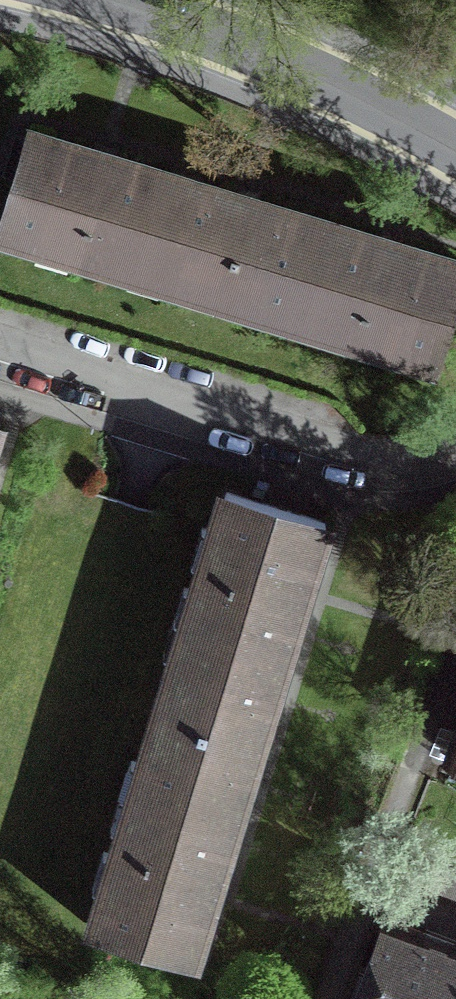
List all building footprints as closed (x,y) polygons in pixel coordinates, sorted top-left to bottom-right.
[(174,175),(28,131),(0,223),(0,231),(143,274),(174,175)] [(290,319),(320,219),(174,175),(143,274),(290,319)] [(320,219),(290,319),(437,363),(455,302),(455,260),(320,219)] [(326,521),(220,488),(174,636),(281,669),(326,521)] [(281,669),(174,636),(129,779),(236,812),(281,669)] [(236,812),(129,779),(84,925),(191,958),(236,812)] [(390,921),(360,998),(455,998),(455,946),(390,921)]
